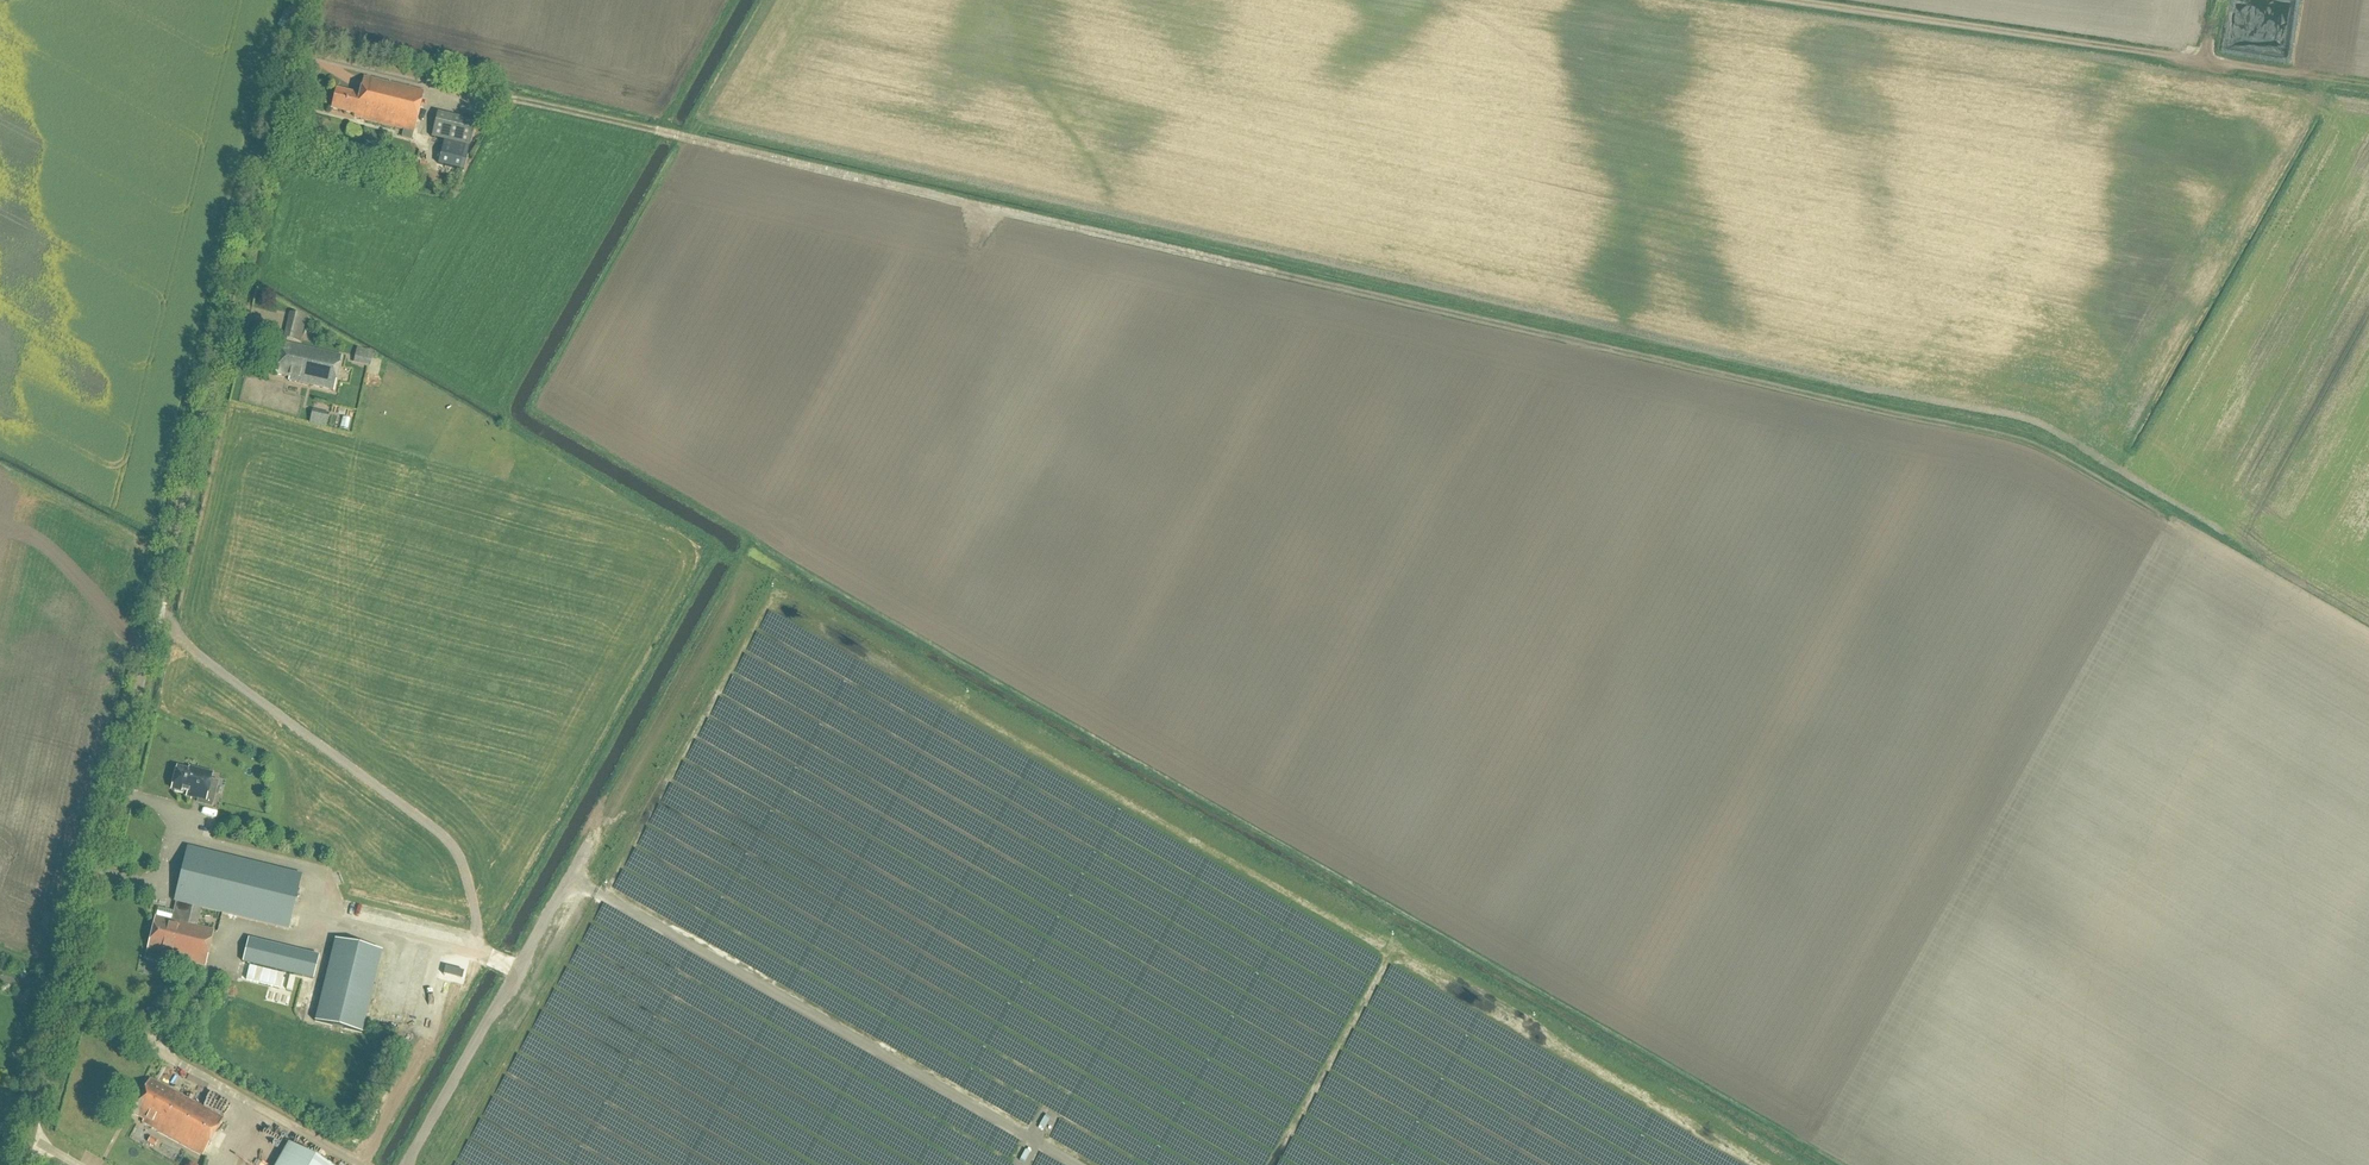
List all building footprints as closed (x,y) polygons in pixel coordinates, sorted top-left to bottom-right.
[(353,115),(352,117),(360,119),(360,121),(413,134),(423,93),(363,78),(359,95),(334,89),(329,109),(353,115)] [(443,166),(469,173),(482,124),(443,114),(437,139),(450,142),(443,166)] [(289,314),(283,339),(300,343),(306,318),(289,314)] [(275,376),(289,379),(288,381),(333,392),(341,357),(283,344),(275,376)] [(370,369),(374,354),(358,351),(354,366),(370,369)] [(309,425),(326,429),(329,414),(312,411),(309,425)] [(177,769),(172,790),(175,791),(174,792),(183,795),(183,793),(187,794),(186,797),(205,802),(212,775),(193,770),(192,773),(177,769)] [(302,876),(187,848),(173,903),(175,903),(170,923),(155,919),(144,960),(157,963),(159,956),(204,968),(213,935),(187,928),(193,908),(288,931),(302,876)] [(318,957),(248,939),(242,963),(277,972),(278,971),(312,980),(318,957)] [(362,1033),(381,952),(334,940),(314,1022),(362,1033)] [(464,972),(445,968),(443,976),(462,980),(464,972)] [(142,1121),(140,1125),(199,1159),(220,1122),(148,1082),(129,1116),(138,1121),(139,1119),(142,1121)] [(275,1164),(324,1164),(287,1144),(275,1164)]
